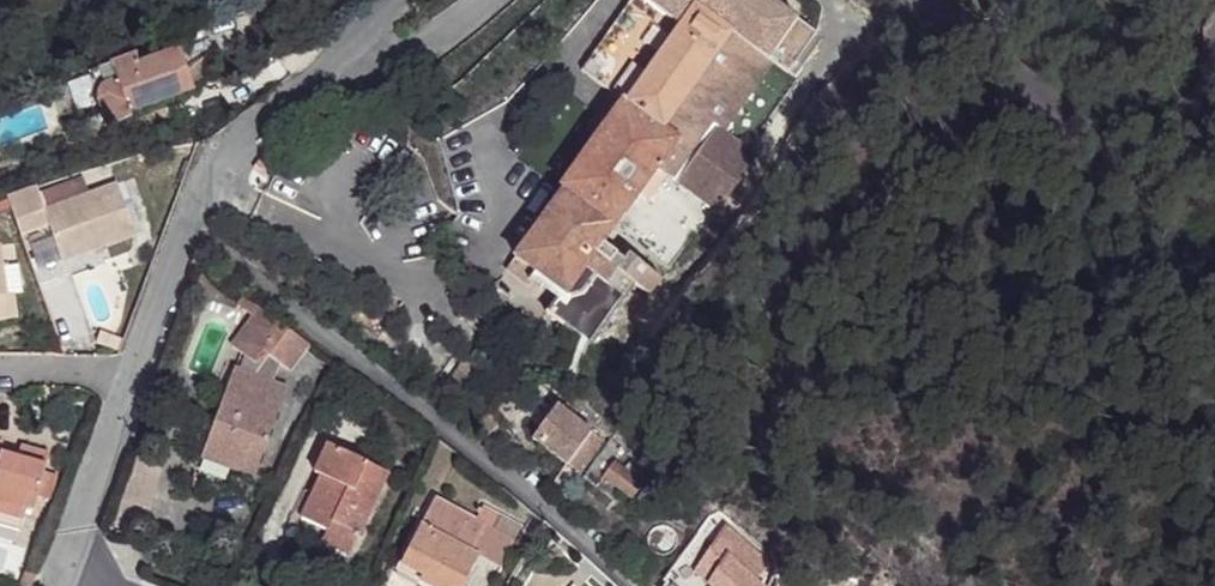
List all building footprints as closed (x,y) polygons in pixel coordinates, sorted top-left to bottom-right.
[(508,271),(530,288),(538,275),(564,293),(547,315),(590,345),(635,284),(644,290),(655,274),(627,255),(624,259),(602,244),(638,192),(656,168),(665,175),(717,211),(756,155),(724,131),(773,61),(787,71),(815,33),(768,0),(632,0),(581,72),(613,95),(588,131),(601,140),(582,166),(579,164),(561,189),(564,191),(508,271)] [(67,124),(73,139),(133,116),(131,111),(192,88),(178,47),(137,62),(134,54),(87,70),(101,111),(67,124)] [(656,168),(638,192),(649,200),(665,175),(656,168)] [(40,195),(45,210),(89,195),(83,180),(40,195)] [(7,198),(20,235),(49,225),(62,261),(135,235),(117,184),(89,195),(45,210),(40,195),(36,187),(7,198)] [(18,318),(15,294),(6,295),(2,267),(0,254),(0,320),(18,318)] [(2,267),(6,295),(15,294),(22,293),(18,264),(2,267)] [(280,363),(290,371),(309,345),(243,296),(237,305),(252,317),(274,332),(261,350),(280,363)] [(245,356),(240,370),(273,382),(280,363),(261,350),(274,332),(252,317),(231,346),(245,356)] [(235,368),(201,458),(254,478),(287,387),(273,382),(240,370),(235,368)] [(581,475),(605,442),(572,417),(576,412),(566,405),(563,410),(556,405),(533,439),(581,475)] [(491,410),(476,425),(486,436),(501,421),(491,410)] [(321,476),(301,518),(328,530),(332,522),(359,535),(388,473),(327,444),(314,472),(321,476)] [(21,446),(18,457),(46,465),(49,454),(21,446)] [(23,519),(26,508),(34,510),(37,496),(50,500),(57,475),(44,472),(46,465),(18,457),(0,452),(0,513),(23,519)] [(642,482),(614,462),(604,478),(631,498),(642,482)] [(494,528),(500,515),(483,507),(477,519),(434,498),(400,564),(423,575),(420,580),(432,585),(463,585),(478,556),(472,552),(486,524),(494,528)] [(328,530),(323,541),(350,554),(359,535),(332,522),(328,530)] [(516,539),(494,528),(486,524),(472,552),(478,556),(501,567),(516,539)] [(660,585),(754,585),(753,585),(767,571),(723,530),(707,553),(692,542),(660,585)]
